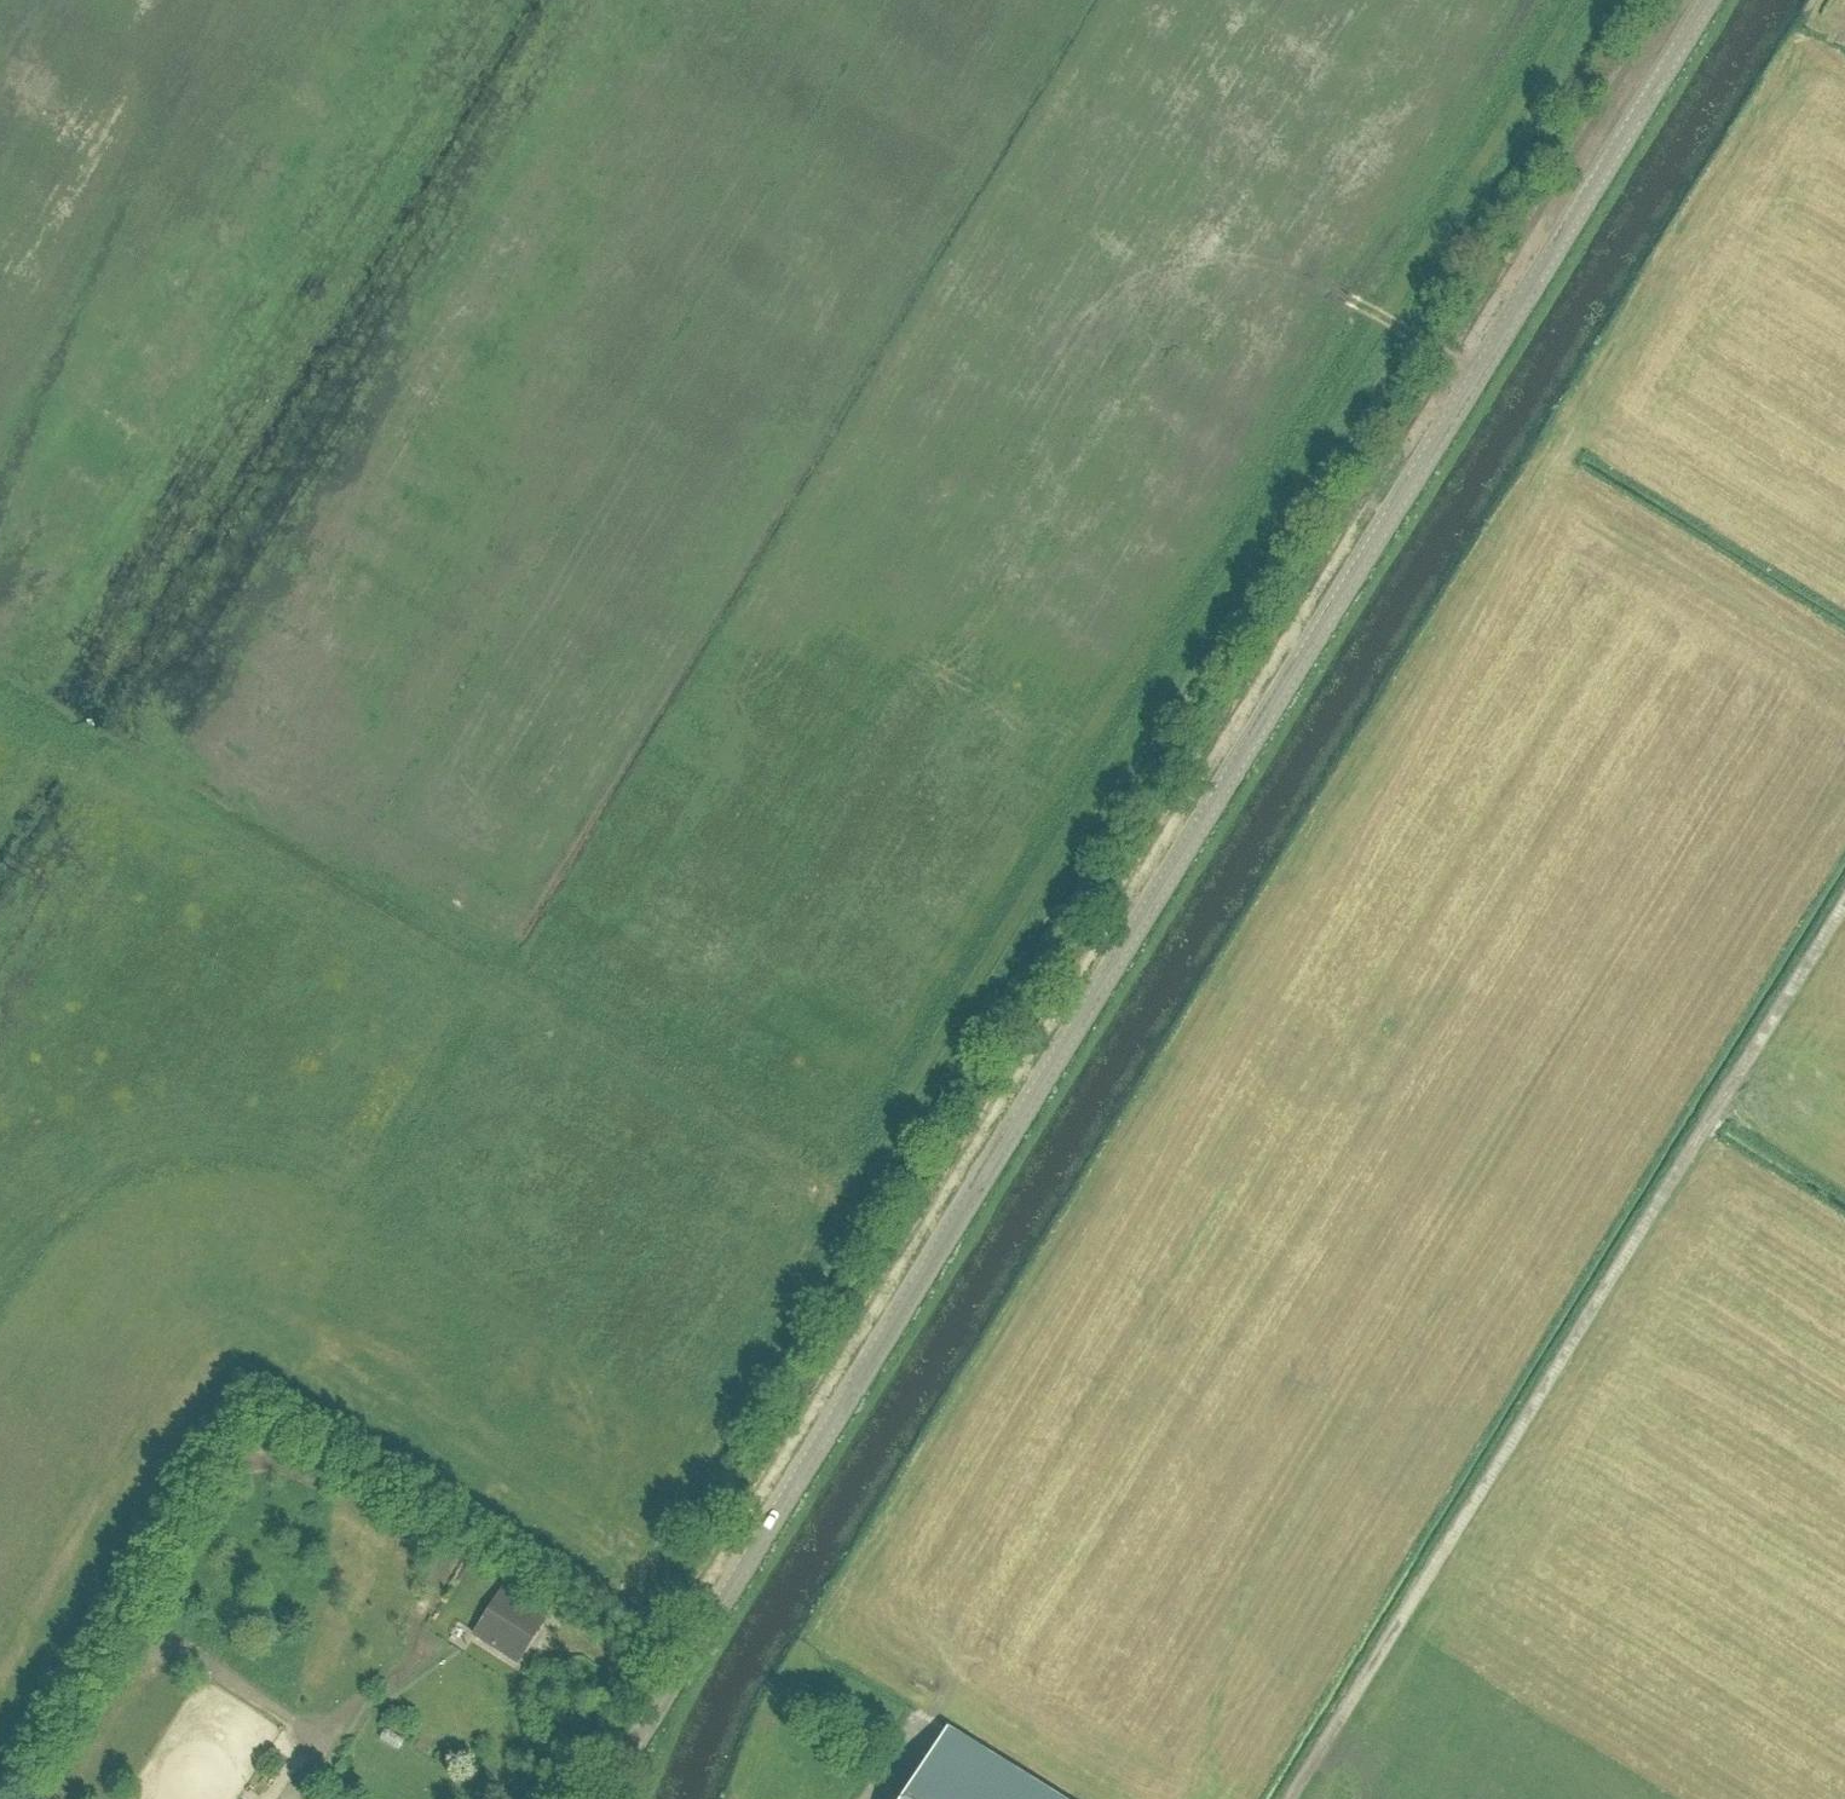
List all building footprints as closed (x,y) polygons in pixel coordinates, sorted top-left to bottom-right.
[(1184,763),(1190,753),(1182,748),(1176,759),(1184,763)] [(557,1591),(551,1600),(559,1605),(565,1597),(557,1591)] [(490,1616),(475,1638),(517,1666),(547,1621),(523,1606),(509,1628),(490,1616)] [(950,1730),(908,1798),(1062,1798),(950,1730)] [(281,1739),(273,1752),(285,1759),(293,1746),(281,1739)]
